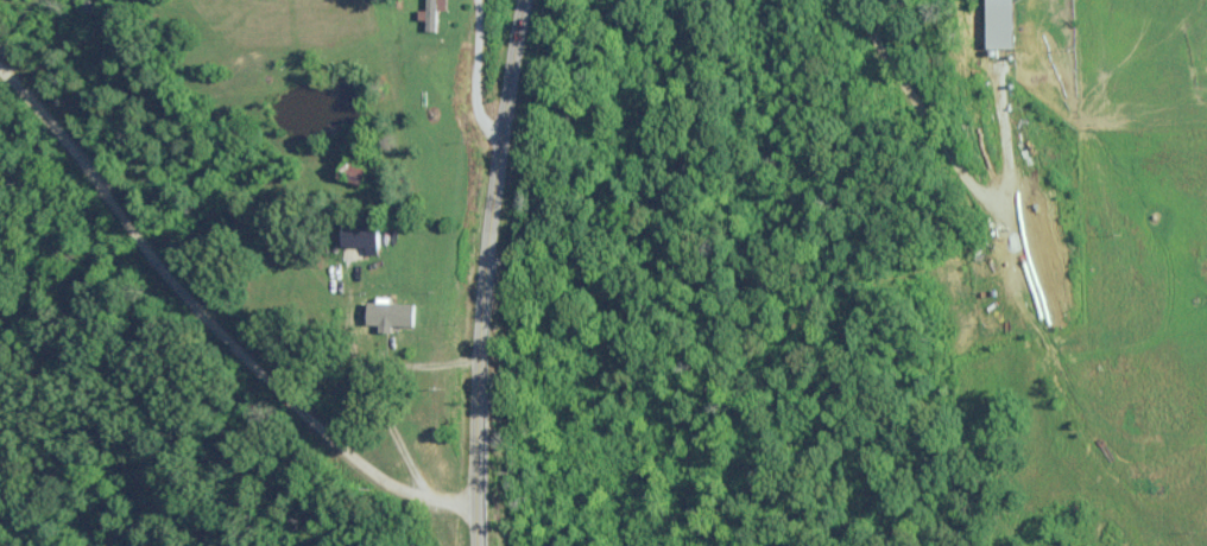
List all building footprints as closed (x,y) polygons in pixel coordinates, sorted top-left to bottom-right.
[(448,29),(448,0),(433,0),(433,29),(448,29)] [(993,48),(1025,48),(1024,0),(993,0),(993,48)] [(343,178),(369,185),(373,167),(348,160),(343,178)]
